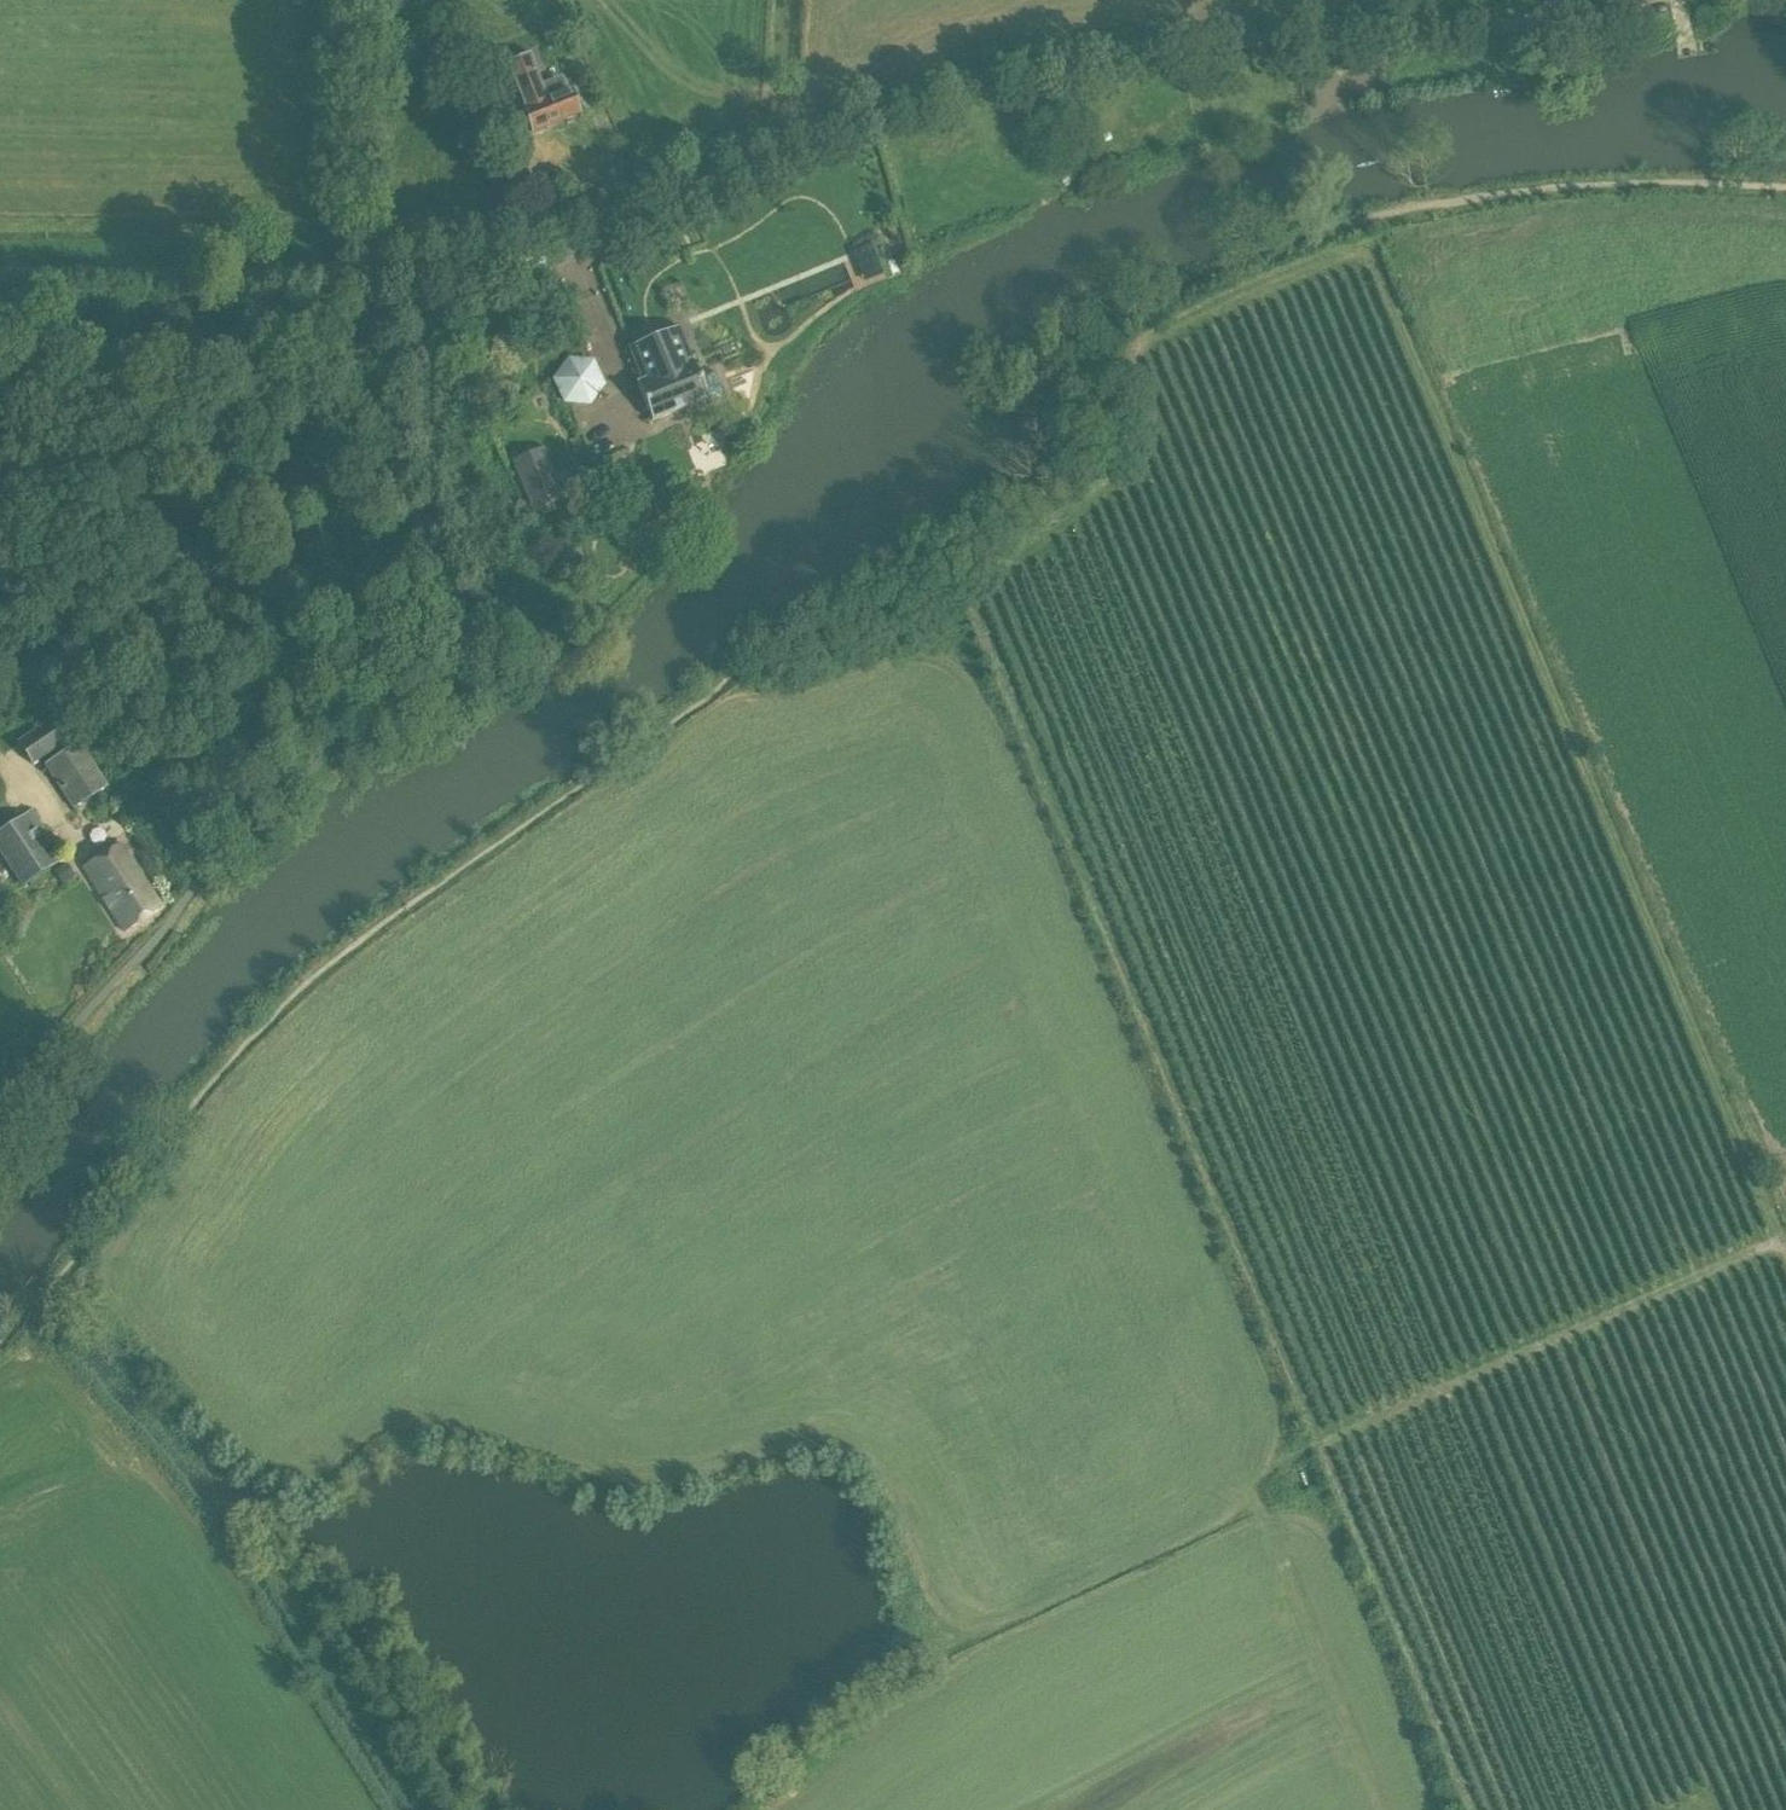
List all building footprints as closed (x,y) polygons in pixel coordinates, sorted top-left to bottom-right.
[(506,61),(524,107),(523,108),(532,130),(578,112),(569,89),(546,98),(528,53),(506,61)] [(874,247),(855,254),(859,263),(878,256),(874,247)] [(637,382),(653,420),(708,397),(693,360),(681,326),(633,345),(646,379),(637,382)] [(572,355),(558,373),(568,396),(592,398),(606,378),(596,357),(572,355)] [(565,498),(544,446),(513,459),(534,511),(565,498)] [(65,743),(50,719),(16,741),(31,764),(65,743)] [(107,786),(79,742),(45,763),(74,807),(107,786)] [(22,885),(63,858),(31,810),(0,830),(0,852),(22,885)] [(83,867),(123,931),(163,905),(124,843),(83,867)] [(63,882),(74,875),(66,863),(55,870),(63,882)]
